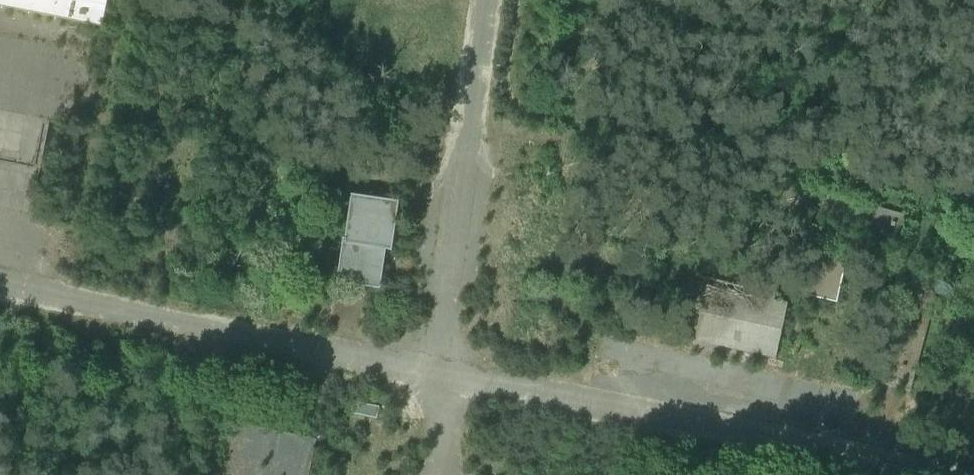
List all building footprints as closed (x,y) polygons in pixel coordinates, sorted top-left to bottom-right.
[(102,28),(107,0),(0,0),(0,8),(102,28)] [(436,162),(429,161),(426,176),(434,177),(436,162)] [(867,206),(778,182),(774,198),(863,222),(867,206)] [(399,203),(352,196),(345,240),(343,240),(337,283),(380,290),(386,251),(392,252),(399,203)] [(905,216),(876,208),(869,235),(898,243),(905,216)] [(832,259),(811,255),(803,294),(804,294),(802,303),(813,306),(815,297),(837,302),(846,263),(839,261),(837,265),(831,263),(832,259)] [(760,299),(706,287),(695,342),(776,359),(788,304),(774,302),(777,288),(763,285),(760,299)] [(380,408),(353,402),(351,415),(377,420),(380,408)] [(232,423),(221,474),(309,474),(316,440),(232,423)]
